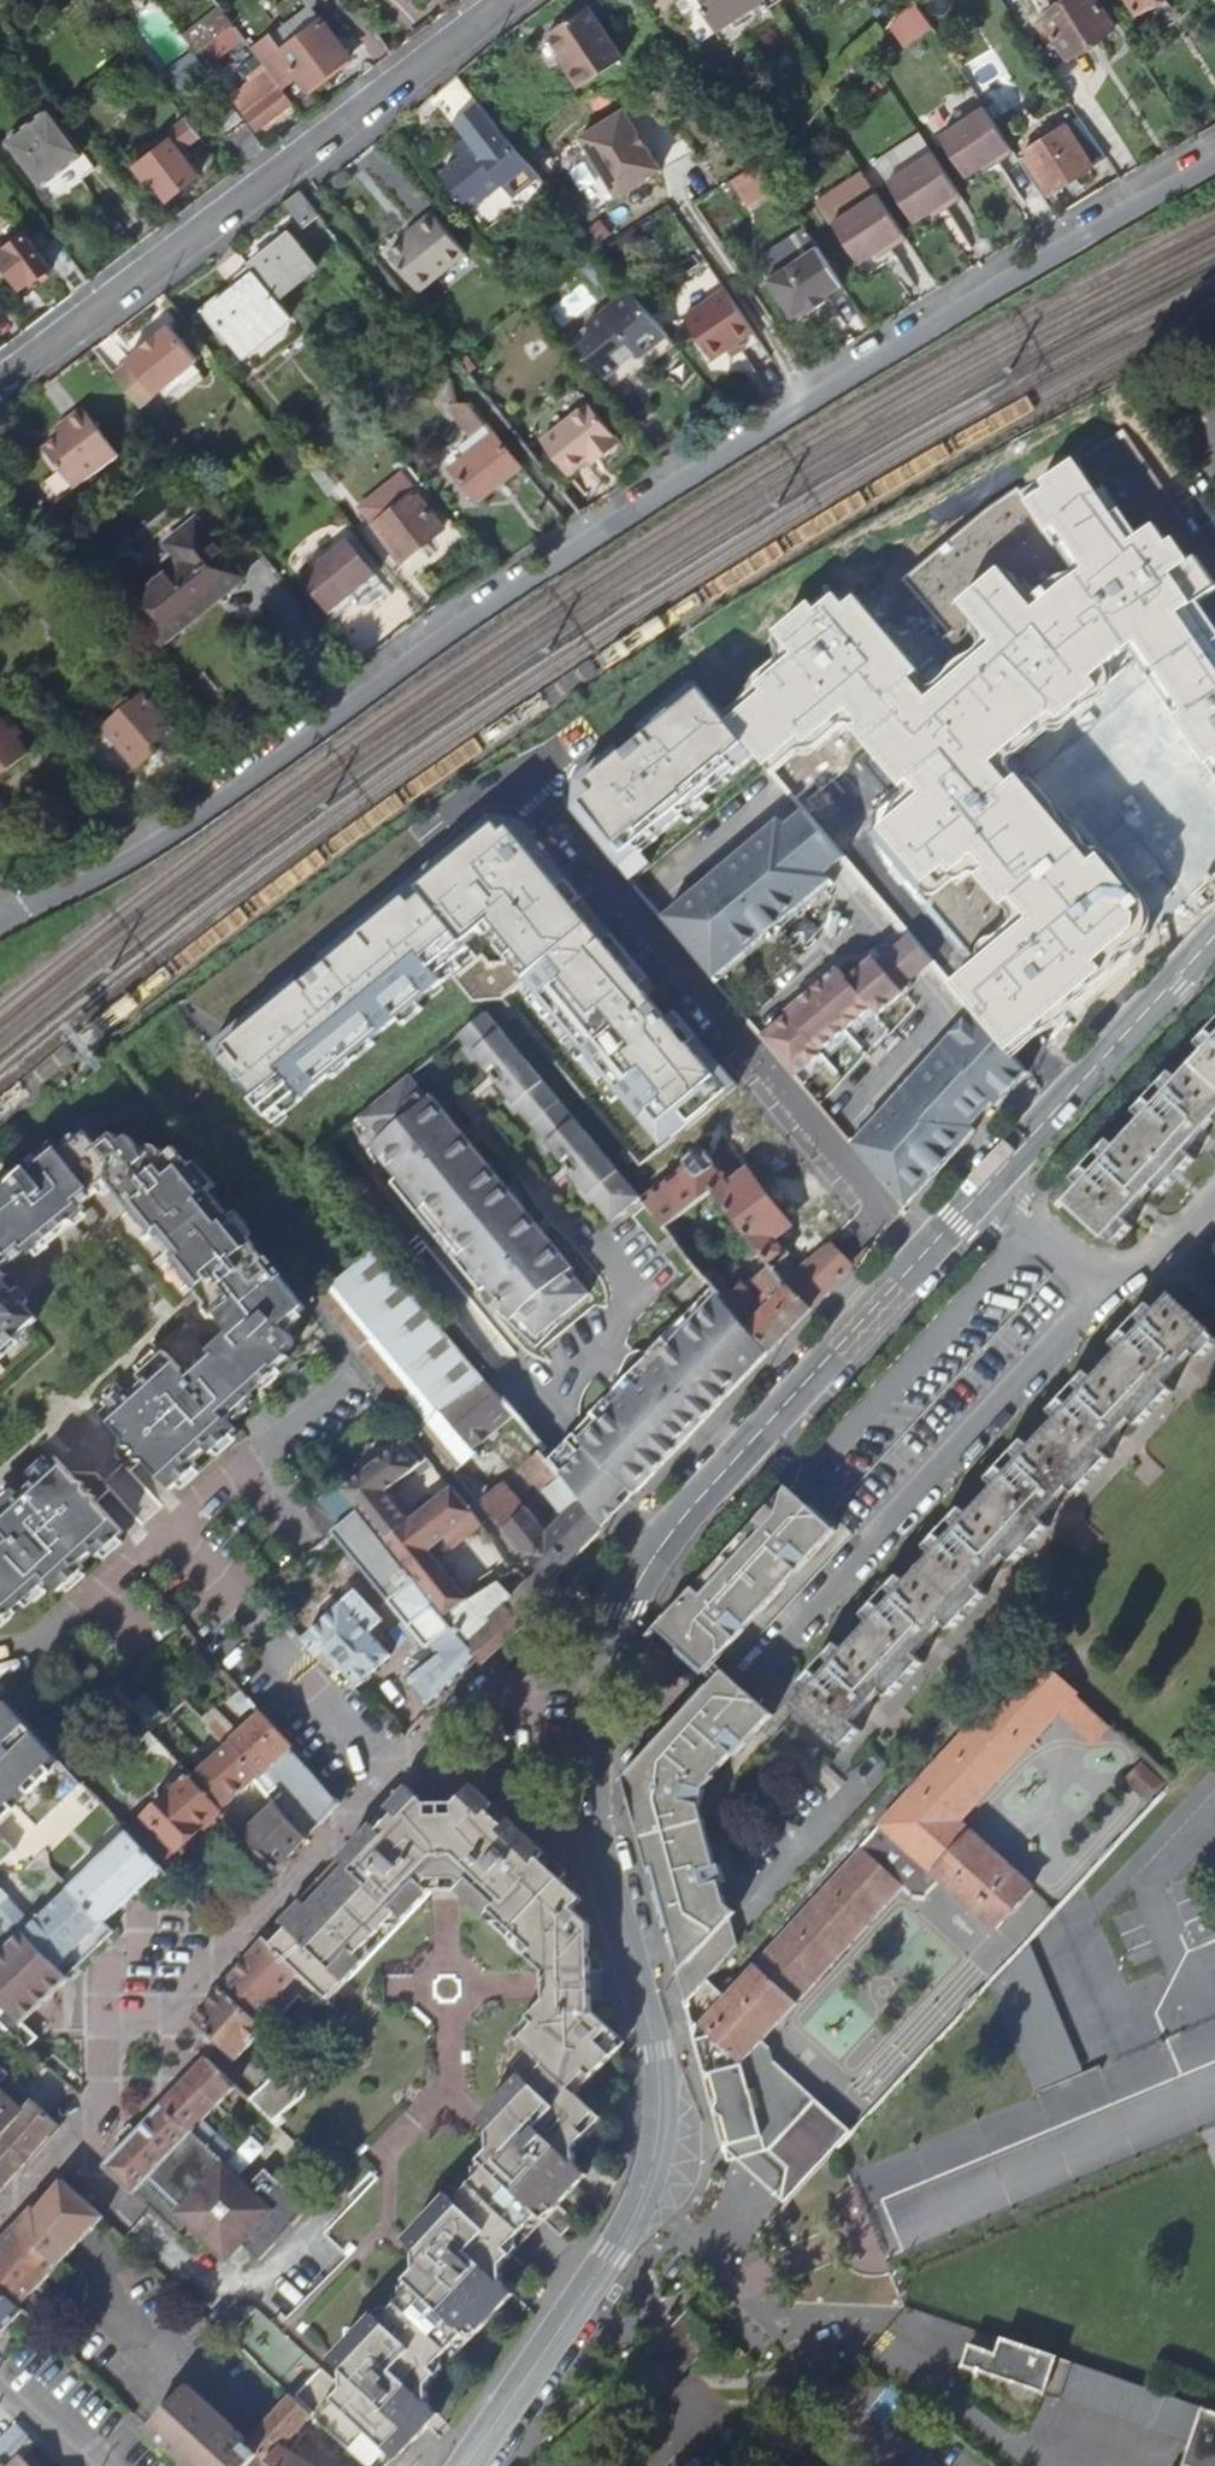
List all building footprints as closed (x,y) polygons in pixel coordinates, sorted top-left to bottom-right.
[(711,5),(706,8),(721,32),(768,0),(707,0),(711,5)] [(892,27),(908,48),(937,29),(919,0),(918,0),(892,27)] [(1060,0),(1035,0),(1042,12),(1060,0)] [(1069,62),(1118,31),(1098,0),(1074,0),(1042,21),(1069,62)] [(1139,17),(1165,0),(1127,0),(1139,17)] [(566,66),(585,90),(627,58),(588,8),(550,38),(569,62),(566,66)] [(345,25),(379,69),(396,56),(362,12),(345,25)] [(257,52),(272,72),(297,105),(309,121),(327,108),(313,90),(354,59),(325,22),(285,54),(273,38),(257,52)] [(238,26),(200,56),(210,68),(248,40),(238,26)] [(237,100),(261,132),(297,105),(272,72),(237,100)] [(476,150),(443,178),(471,213),(504,186),(516,199),(544,178),(538,170),(528,159),(461,78),(434,100),(476,150)] [(1000,164),(1018,152),(989,108),(945,137),(971,177),(997,160),(1000,164)] [(628,111),(585,138),(622,197),(665,170),(628,111)] [(144,168),(172,204),(204,178),(185,154),(204,138),(191,122),(172,138),(177,143),(144,168)] [(1028,156),(1054,196),(1096,167),(1070,127),(1028,156)] [(234,141),(252,164),(268,152),(250,129),(234,141)] [(948,210),(966,199),(937,154),(893,183),(919,223),(945,206),(948,210)] [(41,189),(74,233),(117,200),(84,157),(41,189)] [(287,204),(309,230),(325,218),(304,191),(287,204)] [(891,252),(909,240),(880,196),(836,225),(862,265),(889,248),(891,252)] [(393,258),(424,296),(471,257),(437,216),(421,229),(425,233),(393,258)] [(255,268),(282,300),(323,268),(297,234),(255,268)] [(26,291),(36,284),(39,287),(58,272),(30,236),(6,253),(2,248),(0,250),(0,257),(26,291)] [(799,318),(847,286),(822,249),(775,281),(799,318)] [(245,288),(212,313),(234,339),(282,300),(255,268),(239,280),(245,288)] [(716,361),(758,333),(730,290),(688,318),(716,361)] [(598,338),(604,345),(592,356),(613,383),(643,358),(652,370),(680,347),(643,301),(598,338)] [(118,375),(145,408),(202,362),(173,327),(131,361),(133,363),(118,375)] [(458,418),(474,439),(492,426),(475,405),(458,418)] [(594,406),(546,444),(573,476),(594,460),(599,466),(626,444),(594,406)] [(122,459),(87,412),(70,424),(76,432),(49,452),(64,472),(78,492),(122,459)] [(474,439),(463,449),(470,458),(499,435),(492,426),(474,439)] [(470,458),(454,471),(480,502),(525,467),(499,435),(470,458)] [(64,472),(45,487),(59,506),(78,492),(64,472)] [(377,524),(407,562),(449,529),(419,491),(377,524)] [(132,609),(168,652),(248,584),(197,526),(169,550),(183,567),(132,609)] [(380,579),(352,544),(305,582),(333,617),(380,579)] [(58,641),(66,651),(79,642),(70,632),(58,641)] [(651,844),(757,755),(696,683),(641,729),(649,737),(627,756),(620,748),(577,783),(574,813),(631,883),(648,869),(632,851),(646,839),(651,844)] [(90,752),(123,792),(187,742),(155,702),(90,752)] [(33,756),(21,742),(27,736),(21,730),(14,735),(0,719),(0,785),(33,756)] [(825,877),(845,860),(839,852),(828,840),(809,817),(790,834),(825,877)] [(651,1114),(674,1141),(729,1095),(691,1048),(699,1041),(678,1015),(670,1022),(643,990),(651,983),(601,922),(592,929),(577,909),(585,902),(570,885),(562,892),(538,863),(547,857),(520,823),(490,822),(209,1050),(271,1125),(330,1076),(328,1073),(370,1039),(372,1042),(444,984),(440,979),(473,952),(468,947),(496,925),(519,955),(509,963),(641,1122),(651,1114)] [(784,827),(666,924),(716,985),(834,887),(825,877),(790,834),(784,827)] [(570,885),(547,857),(538,863),(562,892),(570,885)] [(601,922),(585,902),(577,909),(592,929),(601,922)] [(913,940),(879,969),(903,997),(938,969),(913,940)] [(851,987),(874,1017),(879,1023),(906,1001),(903,997),(879,969),(877,965),(851,987)] [(816,998),(849,1038),(874,1017),(851,987),(841,976),(816,998)] [(678,1015),(651,983),(643,990),(670,1022),(678,1015)] [(791,1022),(823,1059),(849,1038),(816,998),(789,1019),(791,1022)] [(575,1120),(554,1095),(541,1079),(487,1014),(459,1038),(488,1073),(495,1068),(507,1083),(501,1089),(563,1164),(569,1158),(582,1173),(575,1179),(612,1223),(640,1199),(625,1180),(595,1145),(583,1130),(575,1120)] [(852,1148),(904,1211),(913,1201),(910,1198),(937,1169),(963,1139),(966,1142),(976,1132),(972,1128),(994,1104),(997,1108),(1027,1075),(986,1027),(976,1014),(952,1040),(852,1148)] [(825,1062),(823,1059),(791,1022),(765,1044),(798,1084),(825,1062)] [(1071,1205),(1117,1247),(1134,1227),(1124,1218),(1131,1211),(1152,1187),(1163,1197),(1198,1161),(1187,1150),(1192,1145),(1214,1121),(1214,1122),(1214,1035),(1211,1031),(1199,1044),(1210,1053),(1185,1081),(1174,1072),(1161,1085),(1172,1095),(1159,1108),(1149,1098),(1136,1111),(1148,1121),(1121,1148),(1111,1139),(1098,1153),(1110,1162),(1098,1176),(1087,1165),(1074,1179),(1085,1190),(1071,1205)] [(738,1088),(699,1041),(691,1048),(729,1095),(738,1088)] [(483,1164),(431,1100),(428,1103),(409,1079),(359,1120),(378,1144),(372,1148),(398,1180),(425,1212),(430,1207),(467,1252),(462,1257),(488,1289),(514,1320),(520,1315),(539,1338),(586,1299),(568,1276),(573,1272),(520,1209),(515,1213),(477,1168),(483,1164)] [(11,1258),(16,1265),(29,1253),(32,1257),(46,1245),(56,1237),(72,1224),(86,1212),(82,1207),(111,1184),(124,1199),(133,1210),(213,1306),(227,1322),(237,1334),(189,1377),(174,1361),(161,1374),(154,1380),(148,1385),(136,1396),(133,1392),(105,1417),(174,1491),(199,1469),(196,1465),(209,1453),(212,1457),(238,1434),(229,1423),(255,1400),(252,1396),(291,1362),(284,1354),(288,1354),(292,1351),(295,1347),(295,1342),(293,1339),(276,1319),(295,1301),(263,1263),(261,1265),(171,1157),(161,1166),(163,1160),(161,1157),(159,1154),(156,1152),(153,1151),(149,1152),(142,1159),(127,1141),(119,1148),(111,1139),(97,1151),(86,1138),(65,1156),(59,1149),(0,1199),(0,1266),(11,1258)] [(710,1194),(773,1268),(810,1312),(853,1268),(835,1245),(801,1275),(792,1263),(796,1259),(783,1243),(794,1231),(751,1179),(739,1190),(705,1150),(686,1165),(710,1194)] [(686,1165),(642,1201),(666,1230),(710,1194),(686,1165)] [(320,1301),(456,1467),(511,1418),(376,1254),(320,1301)] [(767,1352),(769,1355),(793,1330),(810,1312),(773,1268),(757,1283),(773,1304),(764,1312),(745,1289),(734,1298),(726,1290),(720,1295),(767,1352)] [(720,1295),(726,1290),(728,1288),(719,1277),(711,1284),(720,1295)] [(38,1322),(14,1295),(4,1283),(0,1279),(0,1357),(38,1322)] [(720,1295),(670,1347),(665,1341),(644,1363),(646,1365),(636,1376),(631,1371),(611,1392),(614,1394),(593,1416),(548,1463),(575,1495),(602,1528),(624,1505),(645,1483),(640,1477),(648,1469),(653,1475),(665,1463),(667,1456),(673,1450),(669,1447),(670,1447),(698,1417),(701,1420),(707,1415),(714,1412),(725,1400),(719,1395),(739,1375),(742,1378),(745,1375),(767,1352),(720,1295)] [(1037,1450),(1027,1440),(1013,1455),(1023,1464),(1012,1477),(1001,1468),(988,1482),(998,1491),(973,1520),(963,1510),(950,1523),(961,1533),(949,1546),(937,1537),(925,1550),(936,1560),(912,1586),(901,1576),(888,1591),(899,1600),(886,1614),(876,1604),(864,1618),(874,1626),(849,1655),(838,1645),(826,1659),(836,1668),(824,1682),(814,1672),(800,1686),(812,1696),(799,1709),(835,1743),(845,1752),(864,1731),(853,1723),(860,1716),(881,1692),(891,1702),(925,1664),(915,1655),(922,1647),(944,1624),(954,1633),(988,1597),(978,1587),(984,1580),(1006,1557),(1016,1566),(1052,1527),(1041,1518),(1048,1511),(1069,1488),(1079,1497),(1114,1460),(1104,1451),(1109,1444),(1131,1421),(1141,1431),(1172,1396),(1161,1387),(1169,1380),(1193,1354),(1204,1363),(1214,1351),(1214,1336),(1175,1300),(1161,1316),(1151,1306),(1139,1318),(1149,1328),(1136,1342),(1126,1333),(1114,1345),(1124,1355),(1098,1383),(1088,1374),(1076,1386),(1087,1395),(1073,1411),(1063,1401),(1051,1414),(1062,1423),(1037,1450)] [(427,1460),(407,1438),(338,1493),(357,1516),(381,1546),(408,1524),(383,1493),(427,1460)] [(541,1571),(550,1583),(580,1551),(602,1528),(575,1495),(548,1463),(541,1455),(522,1470),(543,1495),(541,1497),(564,1524),(557,1530),(541,1512),(538,1515),(534,1510),(530,1512),(506,1484),(484,1502),(541,1571)] [(23,1605),(26,1608),(50,1585),(60,1595),(86,1571),(83,1567),(96,1556),(99,1560),(125,1536),(57,1461),(31,1485),(34,1489),(21,1501),(9,1512),(0,1520),(0,1529),(10,1540),(0,1548),(0,1626),(23,1605)] [(792,1487),(680,1610),(662,1630),(668,1636),(709,1674),(751,1629),(766,1613),(787,1590),(801,1574),(839,1533),(828,1522),(792,1487)] [(320,1501),(341,1528),(357,1516),(338,1493),(335,1489),(320,1501)] [(408,1524),(381,1546),(405,1577),(408,1574),(446,1619),(466,1605),(427,1555),(472,1515),(451,1490),(408,1524)] [(306,1514),(326,1539),(333,1534),(338,1530),(318,1504),(306,1514)] [(403,1627),(402,1634),(420,1653),(411,1662),(411,1668),(415,1673),(405,1684),(430,1710),(476,1661),(481,1666),(488,1658),(525,1624),(546,1604),(527,1582),(506,1600),(494,1587),(466,1605),(446,1619),(408,1574),(405,1577),(381,1546),(357,1516),(341,1528),(338,1530),(333,1534),(389,1607),(406,1623),(403,1627)] [(527,1582),(546,1604),(558,1593),(550,1583),(541,1571),(527,1582)] [(353,1597),(304,1643),(317,1658),(322,1654),(358,1688),(388,1660),(374,1645),(378,1641),(378,1633),(376,1630),(381,1624),(353,1597)] [(1035,1655),(697,2023),(694,2032),(704,2069),(709,2074),(705,2080),(711,2098),(718,2101),(716,2106),(718,2111),(722,2114),(718,2121),(723,2140),(729,2142),(725,2149),(729,2159),(770,2147),(787,2129),(807,2107),(798,2085),(772,2061),(772,2046),(761,2037),(903,1883),(914,1893),(927,1894),(941,1879),(993,1928),(1033,1886),(959,1818),(1075,1691),(1035,1655)] [(632,1775),(631,1785),(680,1975),(692,1962),(706,1947),(733,1917),(738,1912),(731,1907),(724,1882),(729,1880),(723,1862),(719,1864),(704,1806),(708,1790),(701,1787),(714,1772),(717,1775),(736,1753),(738,1755),(749,1744),(759,1732),(776,1715),(751,1694),(728,1673),(632,1775)] [(228,1700),(241,1714),(250,1705),(237,1691),(228,1700)] [(131,1712),(152,1736),(159,1730),(155,1725),(152,1727),(136,1708),(131,1712)] [(16,1806),(39,1828),(84,1784),(16,1709),(0,1724),(0,1822),(16,1806)] [(229,1745),(259,1778),(268,1769),(319,1822),(321,1825),(324,1823),(329,1818),(340,1806),(338,1804),(259,1715),(230,1742),(214,1724),(209,1728),(227,1747),(229,1745)] [(159,1730),(152,1736),(157,1741),(164,1735),(159,1730)] [(160,1745),(170,1756),(178,1766),(186,1758),(168,1739),(160,1745)] [(185,1773),(191,1780),(220,1812),(252,1783),(259,1778),(229,1745),(227,1747),(201,1773),(193,1765),(185,1773)] [(191,1780),(148,1820),(179,1853),(220,1812),(191,1780)] [(307,1899),(264,1946),(318,1996),(327,2004),(425,1897),(456,1896),(504,1941),(510,1934),(531,1953),(524,1960),(541,1976),(543,2005),(526,2023),(533,2030),(517,2047),(533,2061),(540,2068),(525,2084),(518,2078),(475,2125),(484,2132),(483,2153),(498,2168),(566,2231),(571,2225),(554,2209),(583,2178),(575,2171),(575,2152),(585,2142),(577,2135),(594,2118),(575,2100),(568,2094),(583,2077),(591,2084),(618,2055),(618,2043),(591,2018),(587,1931),(570,1915),(579,1905),(557,1886),(564,1879),(470,1791),(452,1810),(445,1810),(424,1811),(405,1794),(307,1899)] [(241,1836),(275,1875),(290,1859),(307,1841),(304,1837),(273,1805),(241,1836)] [(845,1830),(794,1885),(806,1896),(856,1840),(845,1830)] [(129,1832),(70,1889),(103,1925),(162,1869),(129,1832)] [(16,1850),(0,1834),(0,1867),(16,1850)] [(67,1978),(89,1957),(113,1934),(103,1925),(70,1889),(32,1924),(7,1897),(0,1904),(0,1926),(6,1932),(14,1924),(57,1968),(67,1978)] [(733,1917),(706,1947),(723,1962),(741,1943),(737,1929),(733,1917)] [(6,2011),(22,2026),(45,2005),(69,1980),(67,1978),(57,1968),(14,1924),(6,1932),(0,1926),(0,2018),(6,2011)] [(504,1941),(524,1960),(531,1953),(510,1934),(504,1941)] [(239,1972),(223,1989),(266,2030),(275,2039),(284,2029),(268,2013),(290,1989),(308,2006),(318,1996),(264,1946),(239,1972)] [(692,1962),(687,1975),(687,1985),(688,1986),(691,1997),(723,1962),(706,1947),(692,1962)] [(195,2023),(236,2062),(266,2030),(223,1989),(204,2013),(195,2023)] [(526,2023),(510,2041),(517,2047),(533,2030),(526,2023)] [(325,2048),(305,2068),(318,2080),(337,2059),(325,2048)] [(291,2055),(248,2100),(274,2125),(318,2080),(305,2068),(291,2055)] [(207,2059),(181,2088),(162,2108),(294,2232),(314,2211),(268,2169),(254,2183),(231,2161),(241,2151),(208,2120),(236,2087),(207,2059)] [(533,2061),(518,2078),(525,2084),(540,2068),(533,2061)] [(583,2077),(568,2094),(575,2100),(591,2084),(583,2077)] [(29,2161),(59,2126),(53,2121),(48,2116),(33,2103),(24,2114),(0,2092),(0,2134),(29,2161)] [(104,2167),(184,2243),(196,2231),(230,2264),(254,2239),(272,2256),(294,2232),(162,2108),(131,2139),(104,2167)] [(594,2118),(577,2135),(585,2142),(601,2124),(594,2118)] [(787,2129),(770,2147),(779,2156),(788,2165),(807,2146),(787,2129)] [(14,2178),(29,2161),(0,2134),(0,2195),(14,2178)] [(788,2165),(784,2176),(787,2184),(789,2189),(796,2195),(825,2164),(807,2146),(788,2165)] [(483,2153),(460,2178),(475,2193),(498,2168),(483,2153)] [(475,2193),(526,2241),(540,2224),(558,2240),(566,2231),(498,2168),(475,2193)] [(460,2178),(442,2199),(457,2213),(475,2193),(460,2178)] [(0,2247),(0,2291),(19,2309),(103,2220),(63,2182),(51,2196),(38,2213),(34,2209),(6,2241),(0,2247)] [(432,2241),(502,2310),(511,2300),(499,2289),(499,2271),(526,2241),(475,2193),(457,2213),(432,2241)] [(442,2199),(402,2243),(413,2253),(412,2254),(412,2257),(415,2260),(432,2241),(457,2213),(442,2199)] [(408,2290),(384,2317),(436,2366),(461,2340),(468,2346),(502,2310),(432,2241),(415,2260),(412,2257),(412,2272),(402,2283),(408,2290)] [(402,2283),(377,2311),(384,2317),(408,2290),(402,2283)] [(0,2291),(0,2335),(22,2311),(19,2309),(0,2291)] [(377,2311),(368,2322),(375,2328),(384,2317),(377,2311)] [(342,2373),(343,2385),(339,2382),(334,2383),(406,2451),(438,2417),(427,2407),(427,2390),(436,2380),(429,2373),(436,2366),(384,2317),(375,2328),(368,2322),(330,2362),(342,2373)] [(975,2332),(969,2347),(996,2356),(1001,2341),(975,2332)] [(461,2340),(436,2366),(443,2373),(468,2346),(461,2340)] [(962,2368),(1043,2395),(1056,2360),(1001,2341),(996,2356),(969,2347),(962,2368)] [(1056,2360),(1043,2395),(1153,2433),(1166,2397),(1056,2360)] [(436,2366),(429,2373),(436,2380),(443,2373),(436,2366)] [(369,2465),(393,2465),(406,2451),(334,2383),(330,2384),(319,2375),(296,2402),(312,2416),(369,2465)] [(190,2385),(150,2429),(190,2465),(248,2465),(257,2456),(246,2446),(250,2441),(190,2385)] [(284,2447),(312,2416),(296,2402),(290,2396),(250,2441),(246,2446),(257,2456),(248,2465),(308,2465),(284,2447)] [(1166,2397),(1153,2433),(1190,2446),(1202,2411),(1203,2409),(1166,2397)] [(1183,2465),(1214,2465),(1214,2416),(1202,2411),(1190,2446),(1183,2465)] [(0,2437),(0,2465),(1,2465),(11,2465),(21,2457),(22,2458),(37,2441),(15,2421),(0,2437)] [(22,2458),(21,2457),(11,2465),(30,2465),(22,2458)]
